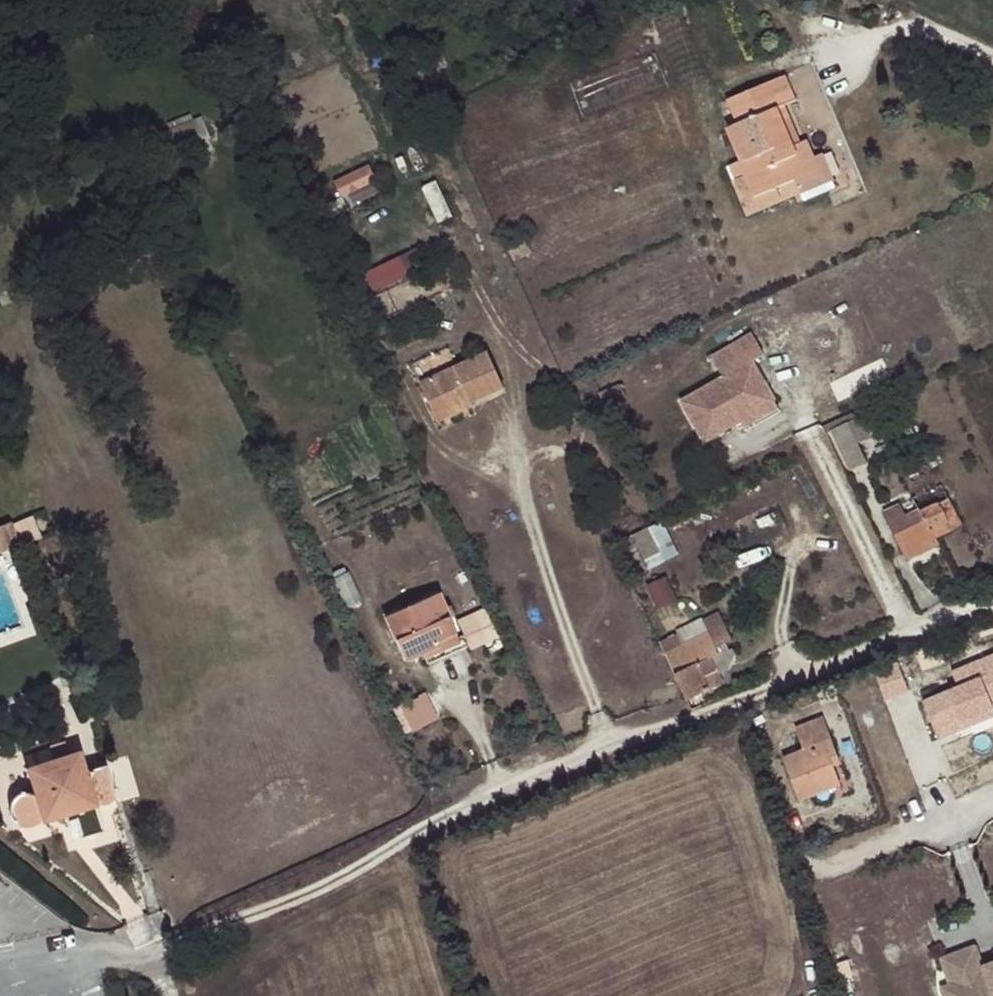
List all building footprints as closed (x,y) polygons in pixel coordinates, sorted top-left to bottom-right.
[(708,139),(714,152),(766,129),(761,119),(767,118),(778,112),(765,84),(708,109),(719,134),(708,139)] [(210,140),(201,116),(153,136),(163,159),(210,140)] [(766,129),(771,127),(767,118),(761,119),(766,129)] [(782,156),(771,127),(766,129),(778,158),(782,156)] [(766,129),(714,152),(722,171),(711,177),(719,194),(728,189),(737,209),(758,200),(776,191),(778,196),(779,197),(803,186),(796,169),(789,153),(782,156),(778,158),(766,129)] [(371,162),(337,177),(350,206),(384,190),(371,162)] [(804,166),(796,169),(803,186),(779,197),(786,212),(818,197),(804,166)] [(761,209),(758,200),(737,209),(728,189),(719,194),(732,222),(761,209)] [(530,256),(526,244),(510,251),(516,262),(530,256)] [(403,253),(367,270),(377,291),(413,274),(403,253)] [(724,375),(681,396),(706,445),(783,406),(759,358),(770,353),(758,329),(712,352),(724,375)] [(446,412),(449,417),(483,402),(465,360),(398,389),(414,426),(446,412)] [(450,420),(449,417),(446,412),(414,426),(417,434),(450,420)] [(831,431),(848,468),(866,461),(858,445),(871,439),(861,417),(831,431)] [(923,512),(936,539),(963,526),(945,486),(915,500),(920,510),(921,513),(923,512)] [(883,513),(906,560),(939,545),(936,539),(923,512),(921,513),(920,510),(906,517),(900,505),(883,513)] [(661,520),(619,540),(635,574),(677,554),(661,520)] [(20,545),(10,522),(0,527),(0,553),(20,545)] [(436,594),(384,619),(405,663),(422,654),(442,645),(440,639),(454,632),(436,594)] [(461,616),(473,647),(500,636),(489,606),(461,616)] [(704,622),(709,633),(720,628),(725,626),(719,615),(704,622)] [(677,634),(660,642),(688,702),(724,685),(717,672),(726,668),(730,656),(725,645),(732,642),(725,626),(720,628),(709,633),(704,622),(677,634)] [(422,654),(427,666),(463,649),(454,632),(440,639),(442,645),(422,654)] [(982,658),(955,670),(960,683),(925,698),(940,735),(959,727),(956,720),(992,705),(992,702),(988,688),(982,675),(988,673),(982,658)] [(877,668),(888,698),(913,689),(902,659),(877,668)] [(982,675),(988,688),(992,686),(992,684),(988,673),(982,675)] [(399,706),(413,733),(439,719),(425,692),(399,706)] [(959,727),(992,712),(992,705),(956,720),(959,727)] [(829,763),(837,760),(824,723),(796,732),(803,754),(781,761),(796,805),(816,799),(813,792),(837,784),(834,772),(829,763)] [(83,771),(78,751),(26,766),(32,789),(27,787),(17,788),(11,792),(8,797),(6,803),(8,810),(14,818),(20,821),(29,820),(34,818),(37,815),(39,812),(42,819),(93,804),(98,806),(102,805),(107,804),(111,799),(112,794),(112,790),(103,765),(83,771)] [(841,770),(837,760),(829,763),(834,772),(841,770)] [(839,791),(837,784),(813,792),(816,799),(839,791)] [(944,995),(992,995),(992,964),(983,967),(975,947),(941,959),(950,986),(941,989),(944,995)]
